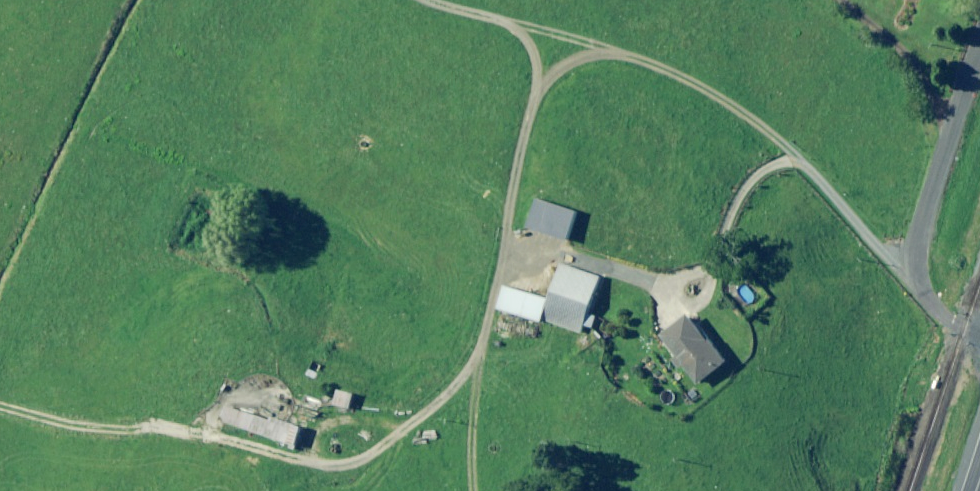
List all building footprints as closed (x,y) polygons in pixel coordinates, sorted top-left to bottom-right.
[(578,211),(538,199),(529,227),(569,240),(578,211)] [(599,279),(561,266),(550,299),(506,285),(499,308),(542,322),(543,320),(582,333),(599,279)] [(726,362),(689,315),(660,338),(698,385),(726,362)] [(354,394),(338,389),(334,404),(350,409),(354,394)] [(268,420),(227,405),(222,421),(295,446),(302,427),(270,416),(268,420)]
